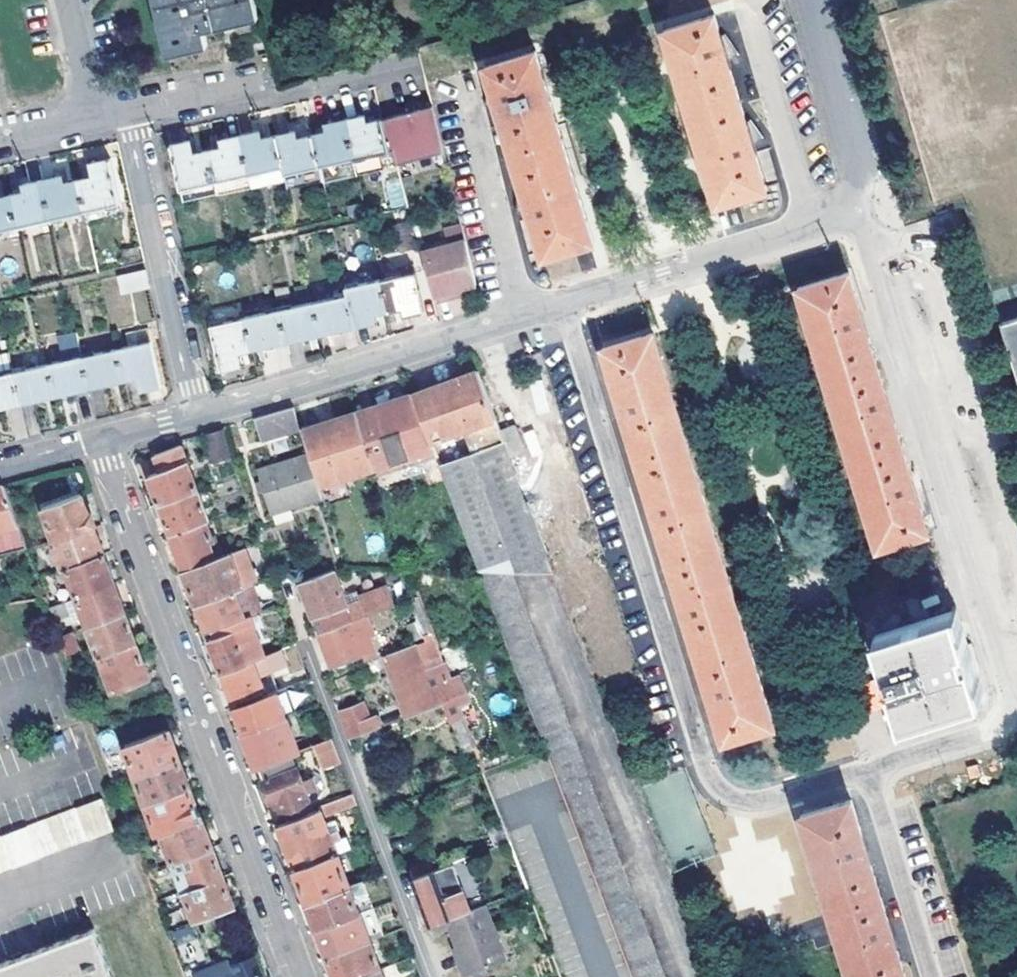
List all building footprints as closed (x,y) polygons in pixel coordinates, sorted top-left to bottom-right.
[(252,0),(154,0),(168,57),(208,46),(203,29),(213,26),(213,29),(256,19),(252,0)] [(714,16),(664,32),(717,204),(767,189),(756,154),(759,154),(756,145),(761,141),(766,137),(755,121),(747,123),(730,68),(732,67),(730,61),(736,58),(742,54),(727,37),(721,39),(714,16)] [(535,54),(487,67),(493,90),(485,93),(483,107),(489,109),(496,111),(499,122),(503,121),(523,189),(515,191),(515,214),(522,214),(527,214),(530,221),(532,220),(543,257),(594,242),(535,54)] [(383,114),(395,160),(441,150),(429,104),(407,109),(383,114)] [(395,160),(383,114),(344,122),(357,178),(376,174),(398,169),(395,160)] [(312,137),(319,167),(323,185),(357,178),(344,122),(326,125),(327,133),(312,137)] [(276,136),(283,168),(285,175),(319,167),(312,137),(298,140),(295,132),(276,136)] [(260,133),(240,137),(249,175),(283,168),(276,136),(262,140),(260,133)] [(207,151),(214,183),(249,175),(240,137),(221,141),(222,148),(207,151)] [(214,183),(207,151),(193,154),(190,141),(170,145),(179,191),(214,183)] [(78,181),(85,211),(120,203),(110,160),(91,165),(93,178),(78,181)] [(376,174),(357,178),(360,190),(378,186),(376,174)] [(249,175),(214,183),(217,196),(217,197),(252,189),(249,175)] [(42,181),(51,219),(85,211),(78,181),(64,185),(61,177),(42,181)] [(25,193),(10,197),(17,227),(51,219),(42,181),(24,185),(25,193)] [(214,183),(179,191),(182,204),(217,196),(214,183)] [(17,227),(10,197),(0,199),(0,231),(17,227)] [(393,204),(395,211),(409,208),(407,200),(393,204)] [(251,238),(263,236),(260,223),(248,226),(251,238)] [(421,253),(413,223),(396,228),(404,257),(421,253)] [(465,246),(461,230),(442,235),(445,251),(465,246)] [(422,257),(436,308),(453,304),(452,298),(457,296),(462,295),(476,291),(465,246),(445,251),(422,257)] [(122,292),(150,286),(146,271),(118,277),(122,292)] [(416,273),(380,281),(387,312),(399,309),(401,317),(424,311),(416,273)] [(893,420),(864,325),(848,274),(798,289),(877,546),(927,531),(918,503),(893,420)] [(346,288),(348,295),(355,326),(375,322),(373,315),(387,312),(380,281),(346,288)] [(321,334),(355,326),(348,295),(314,303),(321,334)] [(452,298),(453,304),(464,301),(462,295),(457,296),(452,298)] [(287,342),(321,334),(314,303),(280,310),(287,342)] [(252,350),(287,342),(280,310),(245,318),(252,350)] [(998,323),(1016,385),(1016,317),(998,323)] [(237,353),(252,350),(245,318),(210,325),(219,370),(240,365),(237,353)] [(125,349),(151,343),(148,332),(122,337),(125,349)] [(703,672),(724,740),(772,725),(650,334),(603,348),(626,421),(648,493),(679,593),(703,672)] [(116,351),(123,382),(139,378),(142,391),(161,386),(151,343),(125,349),(116,351)] [(82,358),(89,389),(123,382),(116,351),(82,358)] [(21,405),(14,374),(9,353),(0,355),(0,409),(21,405)] [(48,366),(55,397),(89,389),(82,358),(48,366)] [(14,374),(21,405),(55,397),(48,366),(14,374)] [(500,431),(477,371),(466,374),(411,393),(430,443),(462,431),(470,455),(439,466),(440,468),(478,570),(507,570),(553,571),(510,457),(500,431)] [(375,468),(433,449),(430,443),(411,393),(356,412),(375,468)] [(263,440),(301,429),(294,406),(271,413),(256,418),(263,440)] [(307,436),(305,430),(301,431),(309,457),(318,486),(344,478),(375,468),(356,412),(335,419),(338,426),(307,436)] [(335,419),(305,430),(307,436),(338,426),(335,419)] [(500,431),(510,457),(526,451),(517,426),(500,431)] [(221,448),(216,429),(199,434),(204,453),(221,448)] [(375,468),(378,488),(440,468),(439,466),(433,449),(375,468)] [(159,504),(198,490),(183,450),(156,459),(160,470),(149,475),(159,504)] [(318,486),(309,457),(255,474),(269,514),(321,497),(318,486)] [(351,497),(344,478),(318,486),(321,497),(324,505),(351,497)] [(26,548),(3,485),(0,486),(0,554),(26,548)] [(170,534),(205,522),(209,521),(198,490),(159,504),(170,534)] [(42,509),(53,540),(92,525),(90,519),(81,494),(42,509)] [(205,522),(170,534),(184,571),(213,561),(207,543),(212,541),(205,522)] [(61,568),(102,552),(92,525),(53,540),(51,541),(61,568)] [(217,540),(212,541),(207,543),(213,561),(223,557),(217,540)] [(113,582),(102,552),(61,568),(51,572),(57,587),(69,582),(75,597),(113,582)] [(197,605),(234,591),(241,589),(229,555),(223,557),(213,561),(184,571),(197,605)] [(41,560),(32,563),(37,577),(46,574),(41,560)] [(632,976),(664,976),(507,570),(478,570),(632,976)] [(367,617),(395,607),(387,587),(358,597),(360,602),(346,607),(332,571),(298,583),(319,635),(367,617)] [(86,626),(124,611),(113,582),(75,597),(86,626)] [(202,621),(206,632),(244,619),(234,591),(197,605),(199,610),(192,612),(196,623),(202,621)] [(48,607),(53,619),(71,612),(77,629),(86,626),(75,597),(48,607)] [(431,634),(417,598),(409,601),(417,622),(407,626),(413,642),(431,634)] [(97,656),(100,655),(136,642),(124,611),(86,626),(97,656)] [(965,653),(952,612),(874,636),(901,720),(978,696),(965,653)] [(367,617),(319,635),(331,668),(363,655),(365,661),(379,655),(371,636),(358,640),(355,633),(371,628),(367,617)] [(254,626),(235,632),(237,639),(257,632),(254,626)] [(72,631),(59,636),(66,654),(78,650),(72,631)] [(222,673),(266,657),(257,632),(237,639),(235,632),(210,641),(222,673)] [(405,716),(436,705),(424,672),(443,665),(438,652),(433,640),(382,658),(405,716)] [(149,676),(136,642),(100,655),(112,690),(149,676)] [(297,646),(266,657),(222,673),(234,708),(268,696),(261,676),(289,666),(297,685),(310,680),(297,646)] [(444,702),(455,698),(449,682),(439,687),(444,702)] [(244,734),(287,718),(278,692),(268,696),(234,708),(244,734)] [(444,702),(465,755),(475,751),(455,698),(444,702)] [(347,738),(378,726),(375,717),(368,720),(362,705),(338,714),(347,738)] [(296,714),(287,718),(298,751),(308,747),(296,714)] [(244,734),(256,767),(289,754),(298,751),(287,718),(244,734)] [(130,762),(135,776),(179,759),(167,728),(123,745),(130,762)] [(331,738),(313,745),(322,768),(340,760),(333,743),(331,738)] [(289,754),(256,767),(269,802),(276,799),(282,815),(309,805),(305,795),(313,792),(307,779),(300,781),(289,754)] [(145,805),(189,788),(179,759),(135,776),(145,805)] [(109,770),(114,783),(135,776),(130,762),(109,770)] [(156,835),(162,833),(201,818),(189,788),(145,805),(156,835)] [(328,802),(332,813),(356,804),(353,796),(352,794),(328,802)] [(114,830),(103,798),(0,834),(0,869),(114,830)] [(850,801),(801,816),(851,976),(905,976),(895,944),(871,867),(850,801)] [(318,806),(319,809),(322,817),(332,813),(328,802),(318,806)] [(293,871),(336,854),(331,842),(339,839),(336,831),(333,832),(330,824),(326,826),(322,817),(319,809),(276,826),(293,871)] [(173,862),(212,847),(201,818),(162,833),(173,862)] [(180,881),(184,891),(223,876),(212,847),(173,862),(180,881)] [(293,871),(305,903),(350,886),(338,854),(336,854),(293,871)] [(168,886),(180,881),(173,862),(161,866),(168,886)] [(408,869),(412,880),(432,872),(429,862),(408,869)] [(421,904),(430,927),(447,920),(476,909),(468,889),(445,898),(444,895),(442,896),(432,872),(412,880),(421,904)] [(527,889),(521,873),(512,877),(518,893),(527,889)] [(195,921),(234,906),(223,876),(184,891),(195,921)] [(363,881),(350,886),(361,914),(373,909),(363,881)] [(313,922),(316,930),(361,914),(350,886),(305,903),(313,922)] [(170,896),(158,901),(169,931),(181,926),(170,896)] [(447,920),(457,948),(460,947),(462,952),(470,973),(506,959),(485,905),(476,909),(447,920)] [(326,957),(371,941),(361,914),(316,930),(316,932),(324,952),(325,954),(326,957)] [(181,950),(197,938),(186,923),(170,934),(181,950)] [(97,929),(0,965),(0,976),(115,976),(97,929)] [(321,956),(325,954),(324,952),(316,932),(312,934),(321,956)] [(333,976),(359,976),(381,969),(371,941),(326,957),(333,976)] [(464,976),(470,973),(462,952),(460,947),(457,948),(454,950),(464,976)] [(252,957),(228,966),(225,959),(192,971),(195,976),(260,976),(252,957)] [(381,969),(359,976),(384,976),(381,969)]
